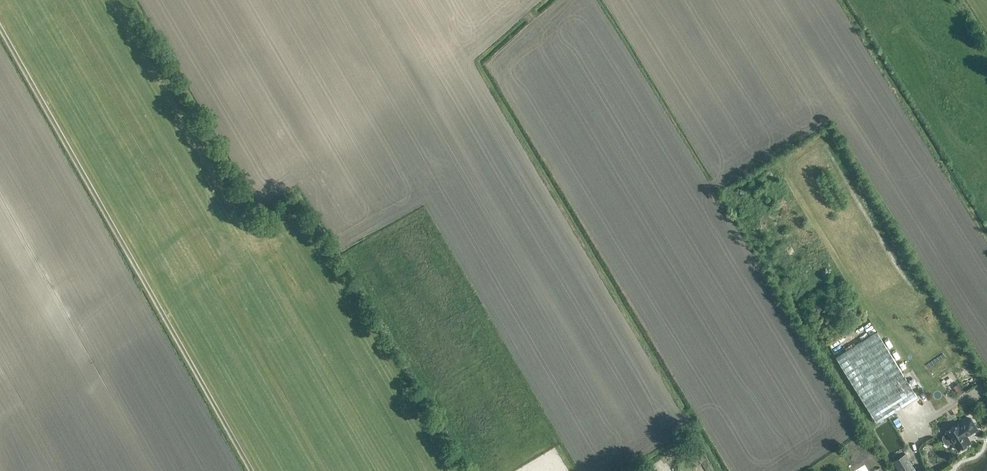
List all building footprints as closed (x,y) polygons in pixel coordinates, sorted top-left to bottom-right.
[(835,358),(876,423),(917,398),(876,333),(835,358)] [(959,395),(964,392),(961,386),(956,390),(959,395)] [(961,449),(964,448),(964,446),(971,442),(967,436),(977,429),(971,418),(960,425),(959,424),(946,432),(953,443),(954,443),(958,450),(960,449),(961,449)] [(899,470),(898,470),(916,470),(905,454),(893,461),(899,470)]
